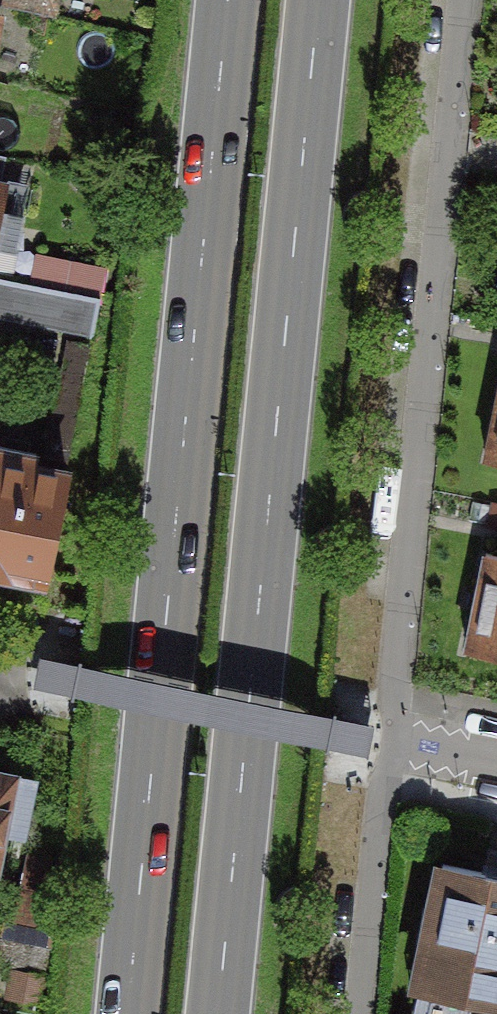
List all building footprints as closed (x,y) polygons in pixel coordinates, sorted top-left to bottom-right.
[(56,15),(59,0),(0,0),(0,3),(56,15)] [(0,280),(0,315),(89,333),(97,297),(0,277),(0,280)] [(487,461),(496,463),(496,410),(487,461)] [(63,473),(32,467),(34,456),(0,449),(0,570),(41,579),(63,473)] [(487,554),(467,651),(496,657),(496,556),(487,554)] [(0,773),(0,854),(5,830),(22,834),(34,780),(0,773)] [(418,988),(496,1005),(496,877),(444,865),(418,988)]
